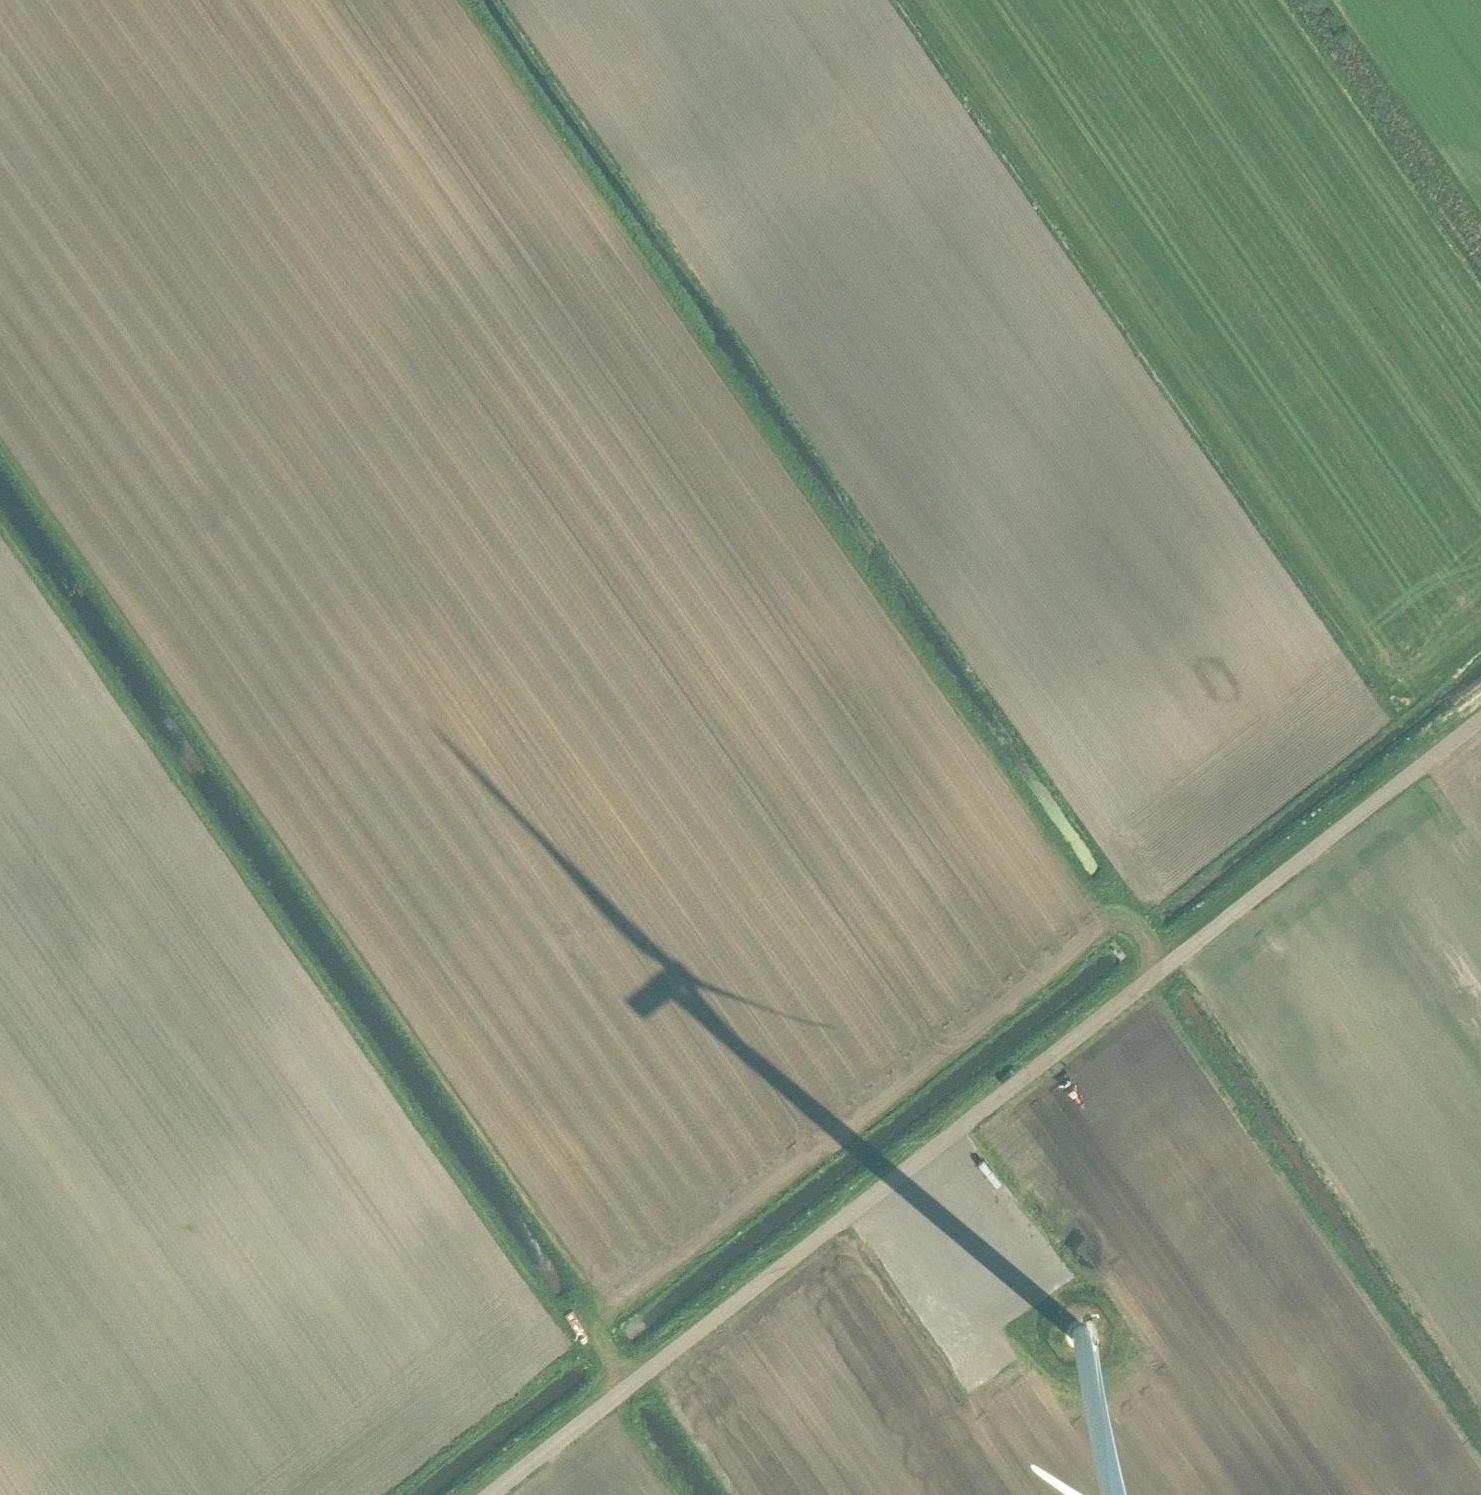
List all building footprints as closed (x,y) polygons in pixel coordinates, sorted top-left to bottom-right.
[(1071,1332),(1071,1333),(1071,1334),(1072,1336),(1072,1337),(1073,1338),(1073,1339),(1074,1340),(1075,1341),(1076,1341),(1077,1342),(1078,1342),(1079,1343),(1081,1343),(1082,1343),(1083,1343),(1084,1342),(1085,1342),(1086,1341),(1087,1341),(1088,1340),(1089,1339),(1090,1338),(1090,1337),(1091,1335),(1091,1334),(1091,1333),(1091,1332),(1091,1331),(1090,1329),(1090,1328),(1089,1327),(1088,1326),(1087,1326),(1086,1325),(1085,1324),(1084,1324),(1083,1324),(1082,1323),(1081,1323),(1079,1324),(1078,1324),(1077,1324),(1076,1325),(1075,1326),(1074,1326),(1073,1327),(1073,1328),(1072,1329),(1072,1331),(1071,1332)]
